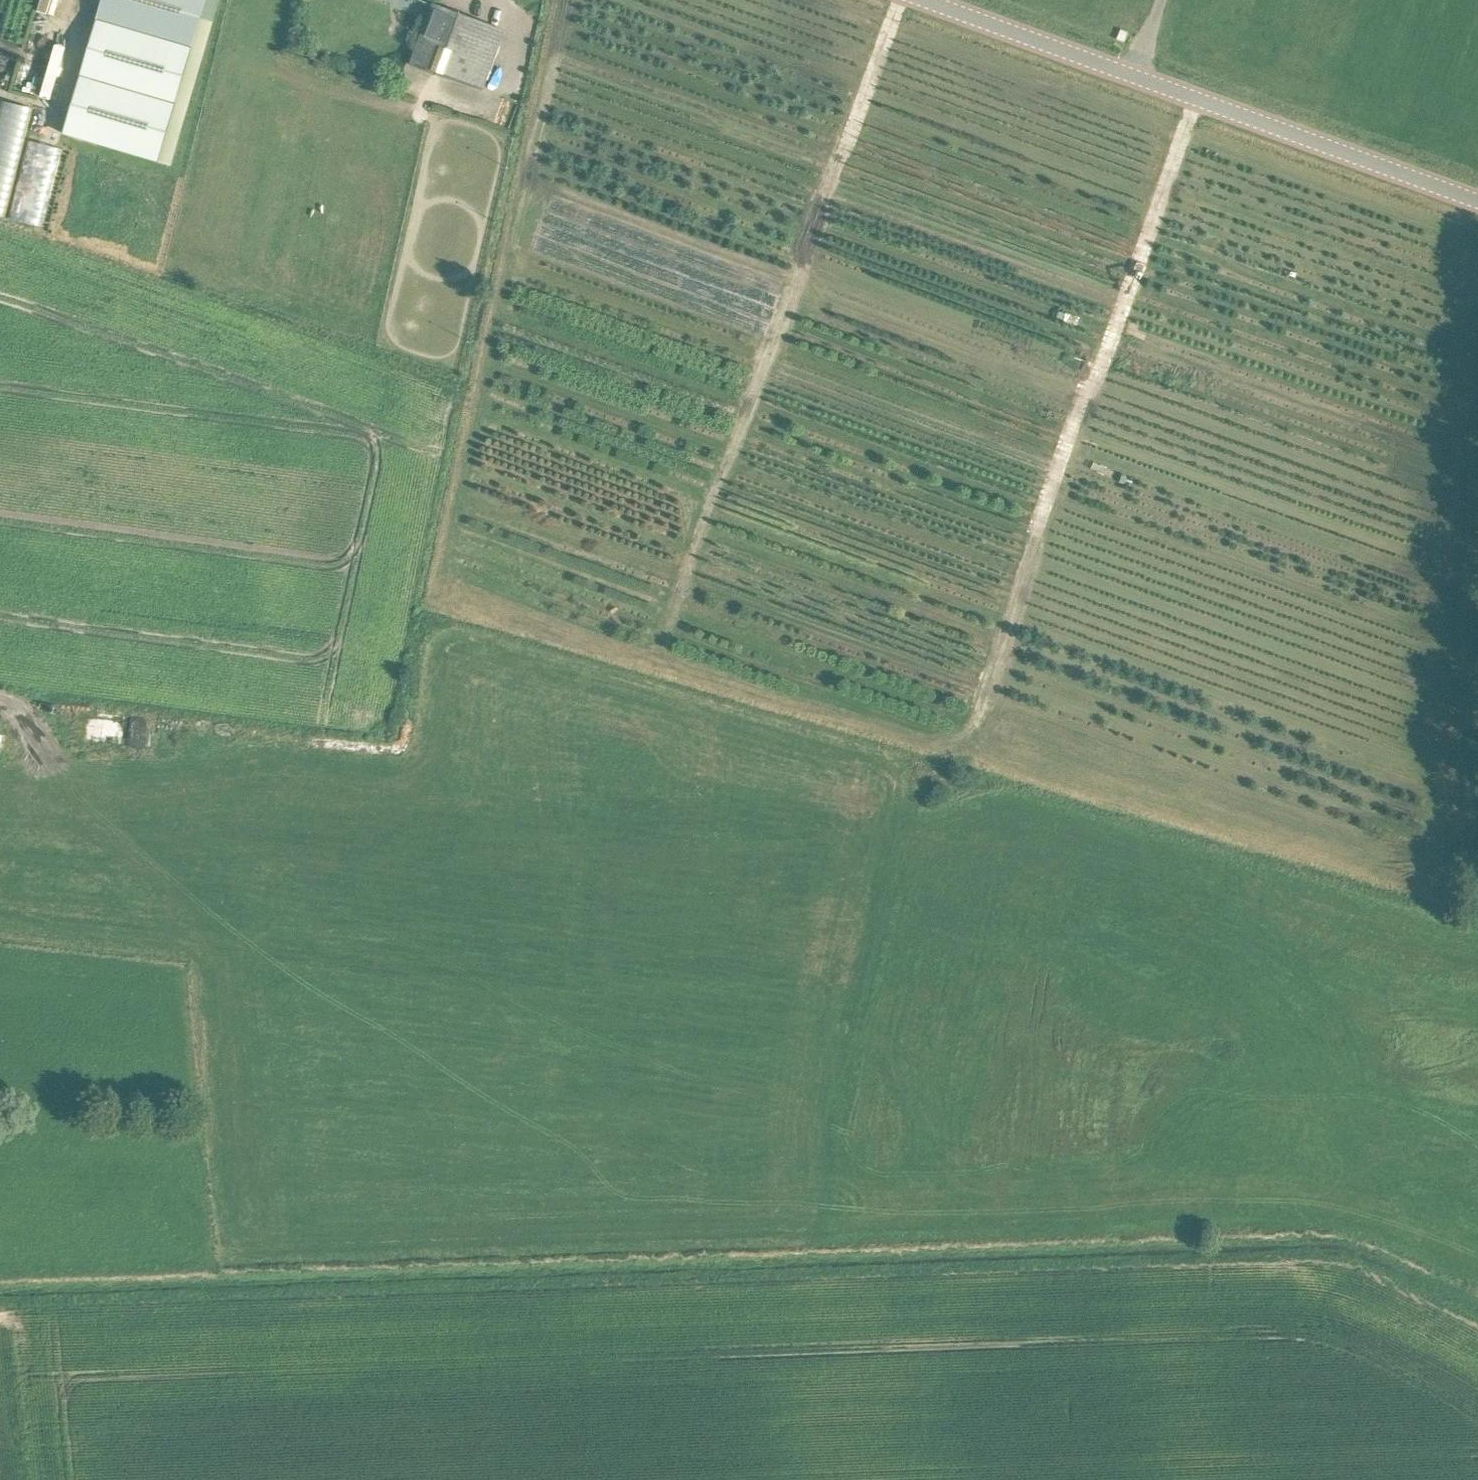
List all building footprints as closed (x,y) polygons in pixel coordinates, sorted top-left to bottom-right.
[(37,9),(47,11),(50,0),(39,0),(37,9)] [(63,132),(159,160),(206,0),(101,0),(63,132)] [(504,30),(433,3),(410,66),(481,92),(504,30)] [(52,41),(38,95),(49,98),(63,44),(52,41)] [(62,146),(25,139),(32,105),(0,99),(0,217),(46,226),(62,146)] [(151,745),(151,723),(110,723),(110,746),(151,745)]
